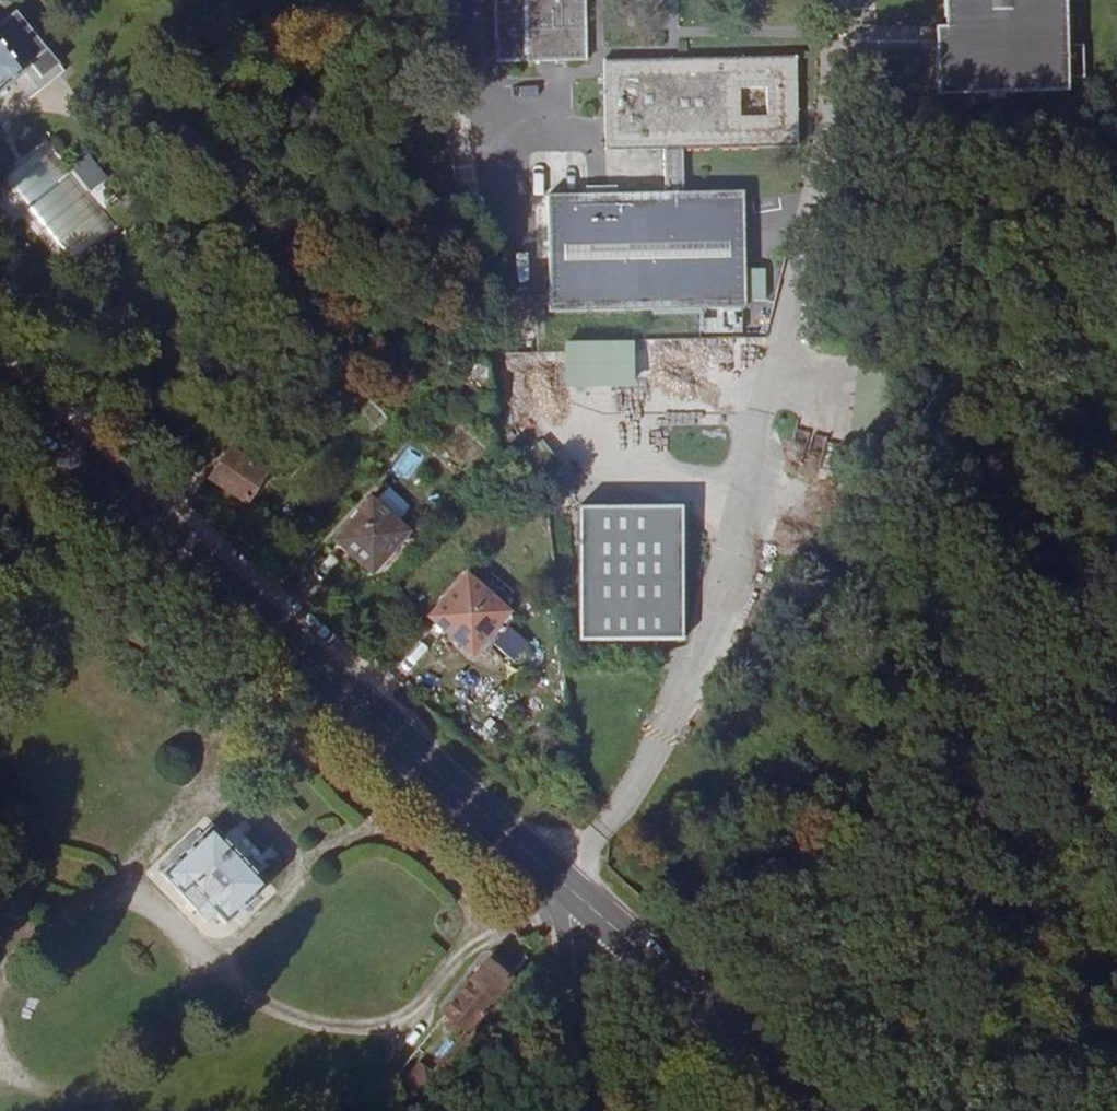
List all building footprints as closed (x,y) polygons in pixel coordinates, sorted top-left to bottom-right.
[(525,67),(549,67),(585,66),(583,0),(523,0),(525,67)] [(945,32),(936,32),(936,61),(937,100),(1070,97),(1070,85),(1085,84),(1084,52),(1068,52),(1067,0),(944,0),(945,32)] [(49,49),(17,10),(0,23),(0,93),(28,69),(26,67),(49,49)] [(795,61),(726,63),(676,64),(602,66),(602,99),(603,122),(604,156),(662,155),(663,200),(546,203),(549,318),(746,312),(746,301),(757,300),(756,275),(745,275),(743,198),(683,199),(681,154),(797,150),(795,61)] [(47,144),(6,179),(74,262),(118,225),(47,144)] [(637,386),(638,340),(567,338),(566,384),(637,386)] [(462,381),(494,405),(490,367),(478,358),(462,381)] [(232,449),(213,478),(249,501),(267,473),(232,449)] [(373,500),(338,540),(374,571),(408,531),(373,500)] [(683,503),(582,506),(582,635),(683,636),(683,503)] [(468,575),(432,617),(473,654),(510,612),(468,575)] [(494,641),(513,659),(529,643),(511,624),(494,641)] [(228,927),(271,885),(214,827),(163,875),(211,925),(219,916),(228,927)] [(470,1036),(513,982),(490,964),(447,1019),(470,1036)] [(417,1101),(437,1077),(423,1066),(404,1091),(417,1101)]
